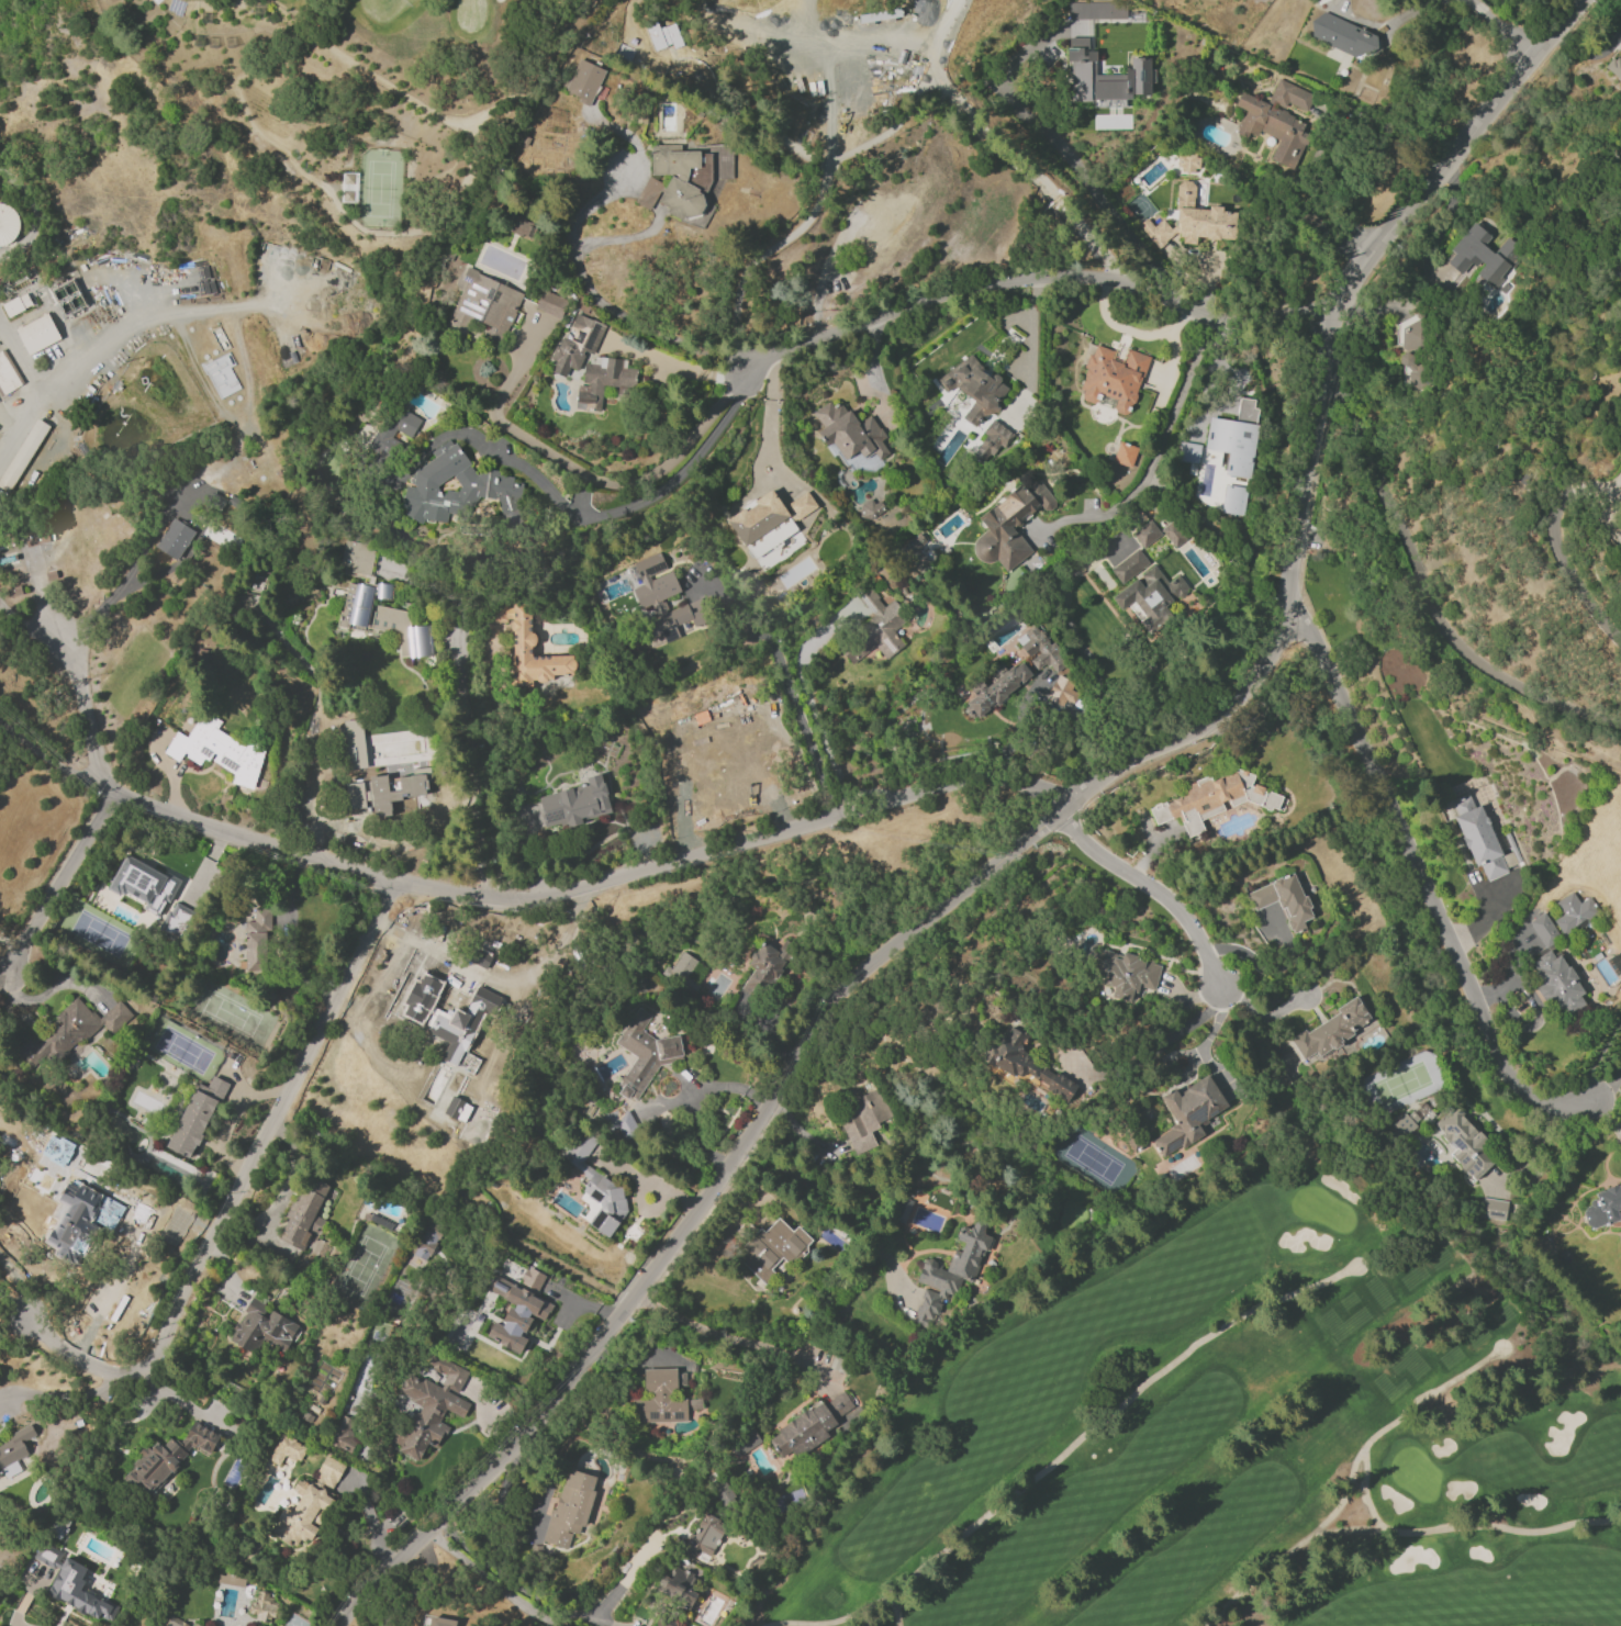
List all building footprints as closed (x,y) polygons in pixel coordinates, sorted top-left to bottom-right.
[(1067,20),(1125,19),(1125,2),(1067,2),(1067,20)] [(1379,37),(1382,40),(1384,42),(1384,45),(1383,48),(1380,52),(1378,53),(1375,53),(1372,52),(1366,64),(1356,58),(1354,64),(1327,51),(1329,46),(1312,38),(1311,21),(1324,12),(1378,36),(1379,37)] [(1070,100),(1131,100),(1131,94),(1149,94),(1149,57),(1129,58),(1130,73),(1095,73),(1095,51),(1088,51),(1087,37),(1065,37),(1066,61),(1069,61),(1070,100)] [(1151,45),(1153,68),(1133,69),(1134,83),(1102,87),(1100,68),(1078,69),(1077,58),(1099,57),(1098,47),(1132,45),(1132,46),(1151,45)] [(614,58),(653,73),(657,63),(618,47),(614,58)] [(1618,57),(1620,60),(1620,83),(1603,69),(1613,57),(1616,59),(1618,57)] [(606,70),(589,106),(579,102),(581,99),(572,94),(571,97),(563,92),(566,89),(560,87),(564,79),(569,81),(580,58),(606,70)] [(1279,79),(1295,87),(1315,96),(1307,112),(1288,103),(1286,110),(1278,106),(1277,109),(1281,111),(1282,110),(1287,112),(1287,113),(1294,116),(1294,119),(1305,124),(1301,132),(1311,136),(1307,147),(1304,145),(1292,170),(1270,160),(1279,141),(1261,131),(1257,137),(1244,131),(1242,135),(1237,133),(1247,111),(1236,105),(1242,92),(1271,105),(1271,103),(1268,102),(1279,79)] [(651,204),(634,194),(645,175),(661,186),(667,175),(672,178),(673,173),(647,173),(647,144),(662,144),(662,150),(695,150),(695,153),(707,153),(708,181),(701,194),(704,204),(697,216),(682,220),(679,218),(678,220),(662,211),(663,208),(653,201),(651,204)] [(1183,153),(1196,154),(1196,157),(1200,158),(1200,169),(1195,169),(1195,173),(1182,172),(1182,168),(1177,167),(1177,156),(1183,156),(1183,153)] [(1183,181),(1192,181),(1196,188),(1195,199),(1194,199),(1193,209),(1209,210),(1209,206),(1222,208),(1222,211),(1230,211),(1230,212),(1237,213),(1236,228),(1237,228),(1236,237),(1234,237),(1234,240),(1226,239),(1226,240),(1220,239),(1219,242),(1205,240),(1206,238),(1196,237),(1195,245),(1183,244),(1183,238),(1180,237),(1180,234),(1176,234),(1166,242),(1166,243),(1159,249),(1139,225),(1148,218),(1154,227),(1163,220),(1171,229),(1175,226),(1177,226),(1177,223),(1176,223),(1177,212),(1175,211),(1176,205),(1177,198),(1176,198),(1177,186),(1183,181)] [(19,229),(20,221),(16,213),(10,206),(2,203),(0,203),(0,247),(1,247),(9,244),(15,238),(19,229)] [(1464,278),(1471,270),(1492,288),(1499,279),(1505,283),(1526,257),(1503,239),(1492,253),(1483,246),(1490,236),(1472,222),(1448,250),(1452,254),(1445,263),(1464,278)] [(524,295),(505,334),(483,323),(474,341),(445,328),(467,282),(463,281),(469,268),(479,272),(478,273),(524,295)] [(560,319),(535,307),(544,290),(569,301),(560,319)] [(9,318),(1,305),(18,296),(19,298),(26,293),(32,304),(24,309),(25,310),(9,318)] [(30,355),(15,330),(48,313),(62,338),(30,355)] [(551,372),(557,361),(551,360),(557,346),(560,347),(563,338),(567,339),(578,315),(605,326),(593,355),(584,350),(582,355),(584,356),(578,371),(569,368),(564,378),(551,372)] [(211,332),(220,327),(231,348),(222,352),(211,332)] [(288,354),(283,344),(289,341),(293,351),(288,354)] [(1098,401),(1095,403),(1092,404),(1088,403),(1085,401),(1084,399),(1083,395),(1084,392),(1084,391),(1080,390),(1086,374),(1084,374),(1086,370),(1087,370),(1087,369),(1084,368),(1089,354),(1093,356),(1096,346),(1114,351),(1110,359),(1123,365),(1129,349),(1151,358),(1142,380),(1141,380),(1136,394),(1137,395),(1137,396),(1138,399),(1137,401),(1136,402),(1134,403),(1132,404),(1130,411),(1128,413),(1126,414),(1123,415),(1121,415),(1118,413),(1116,412),(1115,410),(1115,406),(1118,401),(1103,395),(1100,401),(1098,401)] [(4,395),(0,388),(0,352),(4,349),(24,383),(4,395)] [(221,400),(206,374),(205,374),(200,365),(210,359),(211,361),(228,351),(235,365),(230,368),(241,389),(221,400)] [(953,386),(946,392),(937,380),(972,355),(981,367),(1008,389),(999,402),(1002,411),(984,414),(974,426),(963,417),(974,402),(953,386)] [(601,412),(575,410),(579,385),(588,386),(588,384),(583,383),(585,365),(589,365),(590,360),(595,361),(595,357),(627,360),(626,369),(637,370),(635,390),(603,386),(601,412)] [(1235,419),(1253,423),(1257,401),(1239,397),(1235,419)] [(850,410),(860,424),(870,416),(880,429),(881,428),(887,437),(882,441),(890,452),(880,459),(884,466),(874,472),(859,469),(854,472),(849,464),(847,467),(843,461),(838,455),(834,458),(826,447),(827,446),(817,434),(824,428),(813,413),(829,401),(835,408),(841,404),(847,412),(850,410)] [(1228,422),(1237,423),(1238,408),(1257,411),(1251,473),(1241,480),(1223,479),(1226,455),(1225,455),(1228,422)] [(422,420),(411,438),(396,429),(391,438),(403,446),(393,461),(370,447),(388,418),(395,424),(404,410),(422,420)] [(10,493),(0,488),(0,478),(36,418),(51,427),(10,493)] [(983,464),(998,444),(1003,447),(1013,434),(993,420),(982,434),(985,436),(971,455),(983,464)] [(476,497),(465,516),(449,514),(447,523),(426,518),(423,525),(404,514),(409,507),(409,505),(402,504),(405,486),(413,487),(417,472),(416,471),(436,458),(432,452),(450,440),(454,445),(456,444),(470,464),(469,466),(478,478),(479,469),(506,472),(505,476),(514,478),(513,482),(524,483),(522,503),(518,502),(522,513),(504,518),(499,500),(476,497)] [(1119,441),(1139,449),(1131,468),(1111,461),(1119,441)] [(1176,461),(1197,463),(1200,444),(1178,442),(1176,461)] [(1037,502),(1039,505),(1037,506),(1038,508),(1031,514),(1029,512),(1024,516),(1027,518),(1016,527),(1014,525),(1011,527),(1015,532),(1017,530),(1033,551),(1007,572),(997,561),(991,563),(985,563),(980,561),(975,558),(973,552),(973,547),(975,540),(979,537),(987,530),(979,518),(994,506),(994,507),(1004,501),(1003,498),(1021,485),(1025,490),(1026,489),(1026,487),(1027,487),(1039,480),(1048,492),(1055,501),(1055,506),(1051,511),(1044,511),(1037,502)] [(1244,487),(1222,486),(1221,514),(1243,515),(1244,487)] [(772,490),(789,515),(792,513),(786,505),(807,492),(817,507),(797,522),(796,520),(793,523),(797,530),(758,557),(749,543),(745,547),(727,520),(744,508),(746,512),(756,505),(753,502),(772,490)] [(227,506),(227,496),(207,496),(207,506),(227,506)] [(871,498),(874,504),(880,501),(883,506),(877,511),(880,513),(867,523),(857,508),(871,498)] [(174,518),(195,532),(176,561),(155,547),(174,518)] [(1132,534),(1151,519),(1162,535),(1143,548),(1132,534)] [(1161,529),(1172,520),(1187,539),(1175,548),(1161,529)] [(26,547),(23,532),(46,527),(49,541),(26,547)] [(369,576),(350,573),(351,568),(340,565),(345,548),(350,549),(351,541),(370,546),(369,550),(374,551),(369,576)] [(1138,549),(1150,563),(1122,585),(1110,571),(1138,549)] [(1186,590),(1186,595),(1182,597),(1177,597),(1165,606),(1161,599),(1143,614),(1134,602),(1121,610),(1113,598),(1137,580),(1140,584),(1147,579),(1143,574),(1156,564),(1167,580),(1178,571),(1190,586),(1186,590)] [(631,591),(672,572),(681,592),(661,601),(667,613),(686,604),(693,618),(675,626),(677,627),(663,633),(648,641),(640,625),(657,617),(651,605),(641,610),(631,591)] [(348,583),(356,584),(356,583),(374,587),(371,605),(409,613),(410,627),(431,625),(434,655),(413,658),(400,658),(398,635),(349,625),(348,629),(337,626),(340,612),(343,613),(348,583)] [(377,584),(391,584),(391,599),(376,598),(377,584)] [(910,618),(894,631),(903,642),(885,657),(876,646),(853,665),(830,638),(867,609),(854,595),(868,584),(880,598),(877,599),(884,608),(894,599),(910,618)] [(532,633),(533,633),(535,635),(537,638),(537,640),(537,643),(535,646),(533,648),(532,648),(532,657),(573,655),(573,660),(574,661),(575,662),(577,663),(578,665),(577,668),(575,669),(574,670),(573,670),(573,675),(554,675),(554,681),(547,681),(547,683),(536,683),(536,681),(533,681),(533,687),(514,687),(513,633),(512,633),(510,631),(508,629),(508,627),(508,625),(510,623),(512,621),(513,621),(513,618),(512,618),(512,620),(506,620),(506,623),(491,623),(490,604),(506,604),(506,608),(513,608),(513,604),(530,603),(532,633)] [(1033,659),(1040,653),(1038,650),(1029,658),(1020,647),(1030,638),(1028,635),(1027,636),(1024,632),(1031,627),(1035,630),(1037,628),(1039,631),(1040,630),(1049,641),(1048,642),(1050,646),(1053,642),(1061,652),(1058,655),(1065,665),(1055,673),(1049,665),(1048,666),(1046,664),(1041,668),(1037,668),(1033,662),(1033,659)] [(1013,666),(1015,669),(1022,662),(1025,665),(1026,664),(1031,671),(1030,672),(1031,674),(1019,684),(1020,686),(1007,696),(1008,697),(998,707),(996,704),(979,718),(968,704),(976,696),(968,686),(974,682),(976,685),(982,681),(987,687),(996,680),(990,672),(1000,663),(1007,671),(1013,666)] [(1067,708),(1077,685),(1056,675),(1045,698),(1067,708)] [(164,752),(178,732),(187,738),(204,711),(222,722),(216,729),(244,748),(246,739),(267,745),(254,788),(232,782),(234,775),(212,760),(216,754),(214,752),(208,761),(204,759),(200,765),(187,756),(188,754),(185,753),(178,762),(164,752)] [(746,714),(748,720),(759,718),(763,737),(682,759),(677,736),(704,728),(704,725),(746,714)] [(367,775),(371,818),(393,816),(392,801),(429,797),(426,769),(367,775)] [(1251,786),(1266,793),(1266,790),(1283,797),(1277,809),(1273,808),(1271,810),(1247,800),(1231,807),(1229,800),(1221,803),(1225,810),(1200,820),(1205,831),(1187,838),(1178,817),(1172,819),(1156,826),(1149,809),(1154,807),(1153,806),(1160,804),(1161,805),(1165,803),(1166,804),(1187,795),(1184,787),(1209,776),(1211,782),(1232,773),(1233,769),(1254,776),(1251,786)] [(601,774),(603,783),(604,782),(607,795),(606,795),(611,808),(600,811),(601,812),(581,818),(582,825),(569,829),(567,821),(545,828),(541,815),(544,815),(539,798),(575,787),(575,786),(588,783),(586,778),(601,774)] [(344,784),(345,808),(363,807),(362,783),(344,784)] [(1452,803),(1469,795),(1475,807),(1480,805),(1502,855),(1501,856),(1512,852),(1518,864),(1507,868),(1508,872),(1487,882),(1479,865),(1476,867),(1453,817),(1457,816),(1452,803)] [(124,854),(107,888),(160,915),(178,881),(124,854)] [(1293,874),(1304,897),(1306,896),(1311,907),(1309,909),(1312,917),(1303,922),(1306,929),(1294,934),(1293,930),(1290,931),(1286,921),(1288,921),(1283,909),(1282,909),(1277,901),(1255,911),(1248,894),(1274,882),(1273,881),(1287,875),(1288,876),(1293,874)] [(1554,921),(1564,913),(1556,904),(1572,892),(1580,904),(1589,897),(1601,912),(1589,921),(1587,918),(1587,920),(1588,923),(1587,926),(1585,928),(1583,929),(1579,929),(1577,928),(1575,927),(1564,935),(1554,921)] [(194,912),(172,901),(158,929),(180,941),(194,912)] [(247,921),(254,921),(255,909),(271,909),(271,929),(266,928),(265,972),(245,971),(247,921)] [(1544,912),(1562,940),(1545,950),(1528,923),(1544,912)] [(768,978),(753,998),(741,989),(754,971),(748,967),(752,961),(751,961),(751,958),(750,957),(751,955),(752,954),(753,953),(756,953),(756,954),(763,942),(768,944),(769,942),(780,949),(785,940),(795,946),(782,969),(783,971),(775,983),(768,978)] [(1117,953),(1116,954),(1122,956),(1123,952),(1138,956),(1137,961),(1145,963),(1147,960),(1153,962),(1152,964),(1161,966),(1154,991),(1143,988),(1144,985),(1140,984),(1138,995),(1133,994),(1130,1002),(1110,997),(1114,988),(1103,985),(1105,976),(1097,974),(1099,964),(1096,963),(1099,949),(1117,953)] [(708,968),(682,951),(667,974),(692,991),(708,968)] [(1550,951),(1555,958),(1558,955),(1567,967),(1568,966),(1579,979),(1577,982),(1585,993),(1580,997),(1586,1005),(1566,1020),(1552,1001),(1547,1005),(1534,986),(1539,984),(1527,967),(1550,951)] [(440,1033),(459,997),(467,1001),(473,987),(507,1005),(500,1020),(490,1014),(477,1039),(471,1036),(465,1047),(454,1041),(455,1040),(440,1033)] [(57,1059),(53,1055),(38,1069),(35,1066),(30,1070),(13,1053),(30,1039),(33,1042),(54,1023),(51,1020),(76,997),(91,1013),(92,1012),(99,1019),(120,1000),(133,1016),(111,1035),(107,1031),(92,1044),(83,1035),(57,1059)] [(1356,997),(1371,1019),(1352,1031),(1353,1034),(1342,1042),(1341,1045),(1334,1050),(1331,1049),(1319,1056),(1316,1053),(1304,1061),(1290,1040),(1306,1030),(1308,1033),(1339,1012),(1337,1009),(1356,997)] [(659,1065),(636,1101),(629,1097),(627,1100),(618,1094),(625,1085),(634,1090),(636,1087),(623,1078),(637,1057),(615,1044),(639,1008),(652,1017),(642,1031),(656,1040),(680,1035),(684,1061),(659,1065)] [(1076,1087),(1066,1103),(1059,1099),(1059,1097),(1047,1089),(1046,1091),(1033,1084),(1036,1080),(1025,1074),(1021,1079),(1015,1075),(1014,1077),(993,1065),(992,1066),(981,1059),(992,1040),(996,1043),(1002,1034),(1004,1035),(1010,1023),(1028,1034),(1020,1046),(1025,1049),(1024,1052),(1035,1058),(1031,1064),(1042,1070),(1043,1067),(1054,1074),(1055,1073),(1063,1077),(1062,1078),(1063,1079),(1064,1078),(1071,1083),(1071,1084),(1076,1087)] [(1209,1073),(1230,1104),(1200,1123),(1206,1132),(1183,1148),(1182,1147),(1163,1159),(1158,1153),(1161,1151),(1158,1146),(1155,1148),(1151,1142),(1171,1130),(1171,1129),(1177,1123),(1176,1121),(1174,1122),(1159,1099),(1174,1089),(1178,1096),(1186,1090),(1185,1089),(1209,1073)] [(167,1147),(199,1084),(208,1088),(213,1076),(230,1084),(219,1103),(216,1102),(201,1134),(202,1135),(197,1146),(195,1145),(189,1158),(167,1147)] [(880,1088),(893,1117),(877,1124),(880,1129),(871,1133),(875,1142),(854,1152),(840,1122),(850,1118),(843,1104),(880,1088)] [(1434,1124),(1444,1115),(1443,1114),(1454,1104),(1464,1114),(1463,1115),(1467,1121),(1466,1122),(1468,1124),(1469,1123),(1475,1130),(1474,1130),(1477,1133),(1479,1132),(1487,1140),(1485,1141),(1500,1158),(1474,1181),(1451,1154),(1457,1148),(1451,1141),(1447,1144),(1441,1135),(1443,1134),(1434,1124)] [(1400,1140),(1420,1122),(1409,1109),(1389,1127),(1400,1140)] [(628,1110),(637,1126),(622,1135),(610,1114),(618,1110),(621,1114),(628,1110)] [(615,1188),(622,1187),(624,1198),(625,1198),(627,1210),(626,1213),(608,1238),(589,1224),(590,1223),(583,1219),(591,1207),(580,1199),(584,1192),(583,1191),(585,1188),(583,1187),(589,1180),(582,1176),(584,1175),(562,1159),(583,1130),(599,1141),(583,1162),(614,1185),(615,1188)] [(74,1146),(50,1133),(39,1155),(63,1167),(74,1146)] [(89,1220),(76,1232),(53,1207),(32,1226),(20,1213),(40,1196),(27,1182),(29,1181),(19,1171),(30,1162),(29,1159),(45,1144),(56,1157),(42,1170),(53,1182),(57,1178),(69,1190),(65,1195),(89,1220)] [(124,1203),(68,1178),(57,1200),(59,1201),(53,1216),(56,1217),(44,1242),(56,1248),(53,1254),(77,1265),(96,1225),(111,1232),(124,1203)] [(328,1187),(314,1214),(327,1221),(318,1237),(325,1241),(317,1254),(305,1247),(303,1252),(281,1241),(286,1232),(283,1231),(290,1218),(287,1215),(302,1186),(308,1189),(313,1178),(328,1187)] [(1619,1187),(1620,1186),(1620,1210),(1616,1211),(1619,1221),(1607,1224),(1607,1223),(1603,1224),(1605,1225),(1594,1229),(1586,1224),(1584,1212),(1587,1207),(1589,1207),(1589,1206),(1589,1203),(1589,1202),(1590,1201),(1592,1200),(1595,1200),(1596,1200),(1597,1201),(1595,1193),(1606,1190),(1606,1189),(1618,1185),(1619,1187)] [(1508,1202),(1505,1222),(1479,1218),(1483,1198),(1508,1202)] [(794,1259),(789,1265),(782,1258),(771,1270),(778,1277),(768,1288),(735,1256),(761,1229),(764,1233),(779,1219),(792,1232),(797,1226),(813,1240),(806,1246),(807,1252),(800,1259),(794,1259)] [(921,1304),(924,1299),(921,1298),(926,1286),(916,1281),(918,1278),(917,1277),(920,1268),(921,1269),(925,1261),(927,1259),(929,1259),(931,1259),(935,1260),(936,1263),(937,1265),(936,1268),(947,1272),(953,1255),(959,1257),(964,1243),(958,1241),(963,1226),(970,1230),(971,1227),(972,1227),(975,1219),(987,1223),(983,1233),(985,1233),(984,1235),(992,1238),(986,1251),(982,1249),(979,1257),(982,1258),(972,1281),(964,1278),(955,1298),(939,1291),(935,1302),(941,1304),(938,1313),(928,1310),(934,1322),(924,1326),(918,1315),(917,1316),(914,1307),(921,1304)] [(425,1263),(441,1230),(427,1223),(410,1256),(425,1263)] [(544,1275),(527,1267),(519,1283),(536,1291),(544,1275)] [(550,1307),(543,1324),(524,1315),(519,1323),(517,1322),(515,1325),(524,1330),(515,1349),(493,1338),(505,1313),(491,1307),(499,1292),(507,1297),(511,1288),(550,1307)] [(230,1341),(235,1331),(233,1330),(236,1323),(239,1324),(246,1312),(244,1311),(253,1297),(264,1304),(258,1313),(267,1319),(272,1310),(302,1328),(293,1343),(291,1342),(283,1354),(264,1341),(254,1355),(230,1341)] [(493,1320),(485,1334),(467,1325),(473,1311),(493,1320)] [(470,1404),(462,1417),(446,1409),(439,1422),(447,1426),(435,1447),(427,1443),(424,1449),(425,1449),(421,1458),(420,1458),(417,1460),(399,1450),(401,1446),(391,1440),(399,1426),(409,1432),(422,1408),(411,1402),(412,1400),(409,1398),(410,1395),(401,1391),(410,1375),(418,1380),(420,1379),(423,1381),(424,1379),(441,1388),(443,1386),(441,1384),(447,1375),(440,1371),(439,1373),(433,1369),(439,1356),(469,1372),(457,1394),(449,1390),(448,1391),(470,1404)] [(650,1399),(650,1393),(645,1393),(644,1369),(678,1368),(678,1392),(671,1392),(671,1400),(686,1400),(686,1422),(635,1424),(634,1400),(650,1399)] [(823,1403),(824,1405),(843,1391),(854,1406),(835,1421),(837,1424),(826,1432),(829,1436),(797,1458),(792,1451),(781,1459),(769,1442),(780,1434),(778,1431),(786,1425),(786,1424),(794,1418),(794,1420),(800,1416),(798,1415),(807,1410),(810,1409),(812,1410),(823,1403)] [(328,1443),(354,1452),(357,1443),(350,1440),(356,1421),(339,1415),(328,1443)] [(181,1447),(185,1440),(182,1439),(194,1420),(220,1435),(210,1453),(197,1445),(193,1449),(190,1447),(187,1453),(188,1454),(177,1465),(178,1466),(158,1488),(156,1487),(149,1493),(128,1473),(134,1469),(131,1466),(141,1456),(138,1454),(146,1446),(150,1450),(157,1444),(161,1448),(170,1438),(181,1447)] [(29,1455),(0,1470),(0,1446),(11,1439),(9,1436),(30,1424),(36,1436),(23,1444),(29,1455)] [(753,1428),(762,1443),(736,1460),(727,1446),(753,1428)] [(268,1459),(281,1434),(287,1437),(288,1436),(295,1440),(295,1442),(308,1448),(300,1461),(297,1459),(295,1461),(288,1458),(288,1457),(284,1455),(279,1466),(268,1459)] [(323,1484),(322,1487),(334,1495),(332,1499),(335,1501),(326,1513),(324,1512),(322,1514),(331,1520),(324,1528),(316,1523),(314,1526),(318,1528),(311,1540),(306,1538),(304,1541),(300,1539),(295,1546),(291,1544),(290,1546),(272,1534),(273,1532),(272,1532),(279,1521),(277,1520),(284,1507),(292,1512),(299,1502),(297,1501),(300,1495),(295,1492),(297,1490),(293,1488),(299,1480),(302,1482),(304,1479),(309,1482),(311,1480),(316,1483),(317,1481),(316,1480),(320,1473),(317,1472),(326,1456),(346,1466),(336,1482),(332,1489),(323,1484)] [(567,1473),(571,1474),(572,1470),(596,1478),(592,1490),(595,1491),(584,1527),(581,1526),(578,1535),(572,1534),(567,1550),(559,1548),(560,1546),(543,1541),(551,1510),(556,1511),(567,1473)] [(681,1552),(707,1563),(724,1523),(701,1514),(693,1534),(689,1533),(681,1552)] [(33,1557),(42,1541),(64,1554),(59,1561),(64,1563),(67,1557),(87,1569),(81,1579),(86,1581),(80,1590),(85,1592),(86,1592),(96,1597),(96,1599),(100,1601),(100,1600),(112,1607),(114,1604),(121,1608),(112,1623),(100,1616),(98,1619),(88,1614),(87,1616),(75,1610),(76,1607),(74,1606),(72,1607),(66,1603),(66,1604),(58,1600),(57,1602),(45,1595),(52,1584),(52,1585),(55,1581),(54,1580),(58,1573),(59,1574),(62,1570),(56,1567),(54,1569),(33,1557)] [(694,1599),(687,1612),(659,1596),(667,1583),(674,1588),(677,1583),(684,1588),(682,1592),(694,1599)] [(273,1620),(279,1598),(257,1593),(255,1602),(249,1601),(246,1613),(273,1620)] [(185,1624),(171,1615),(163,1625),(184,1625),(185,1624)] [(457,1621),(456,1625),(430,1625),(432,1616),(457,1621)]
